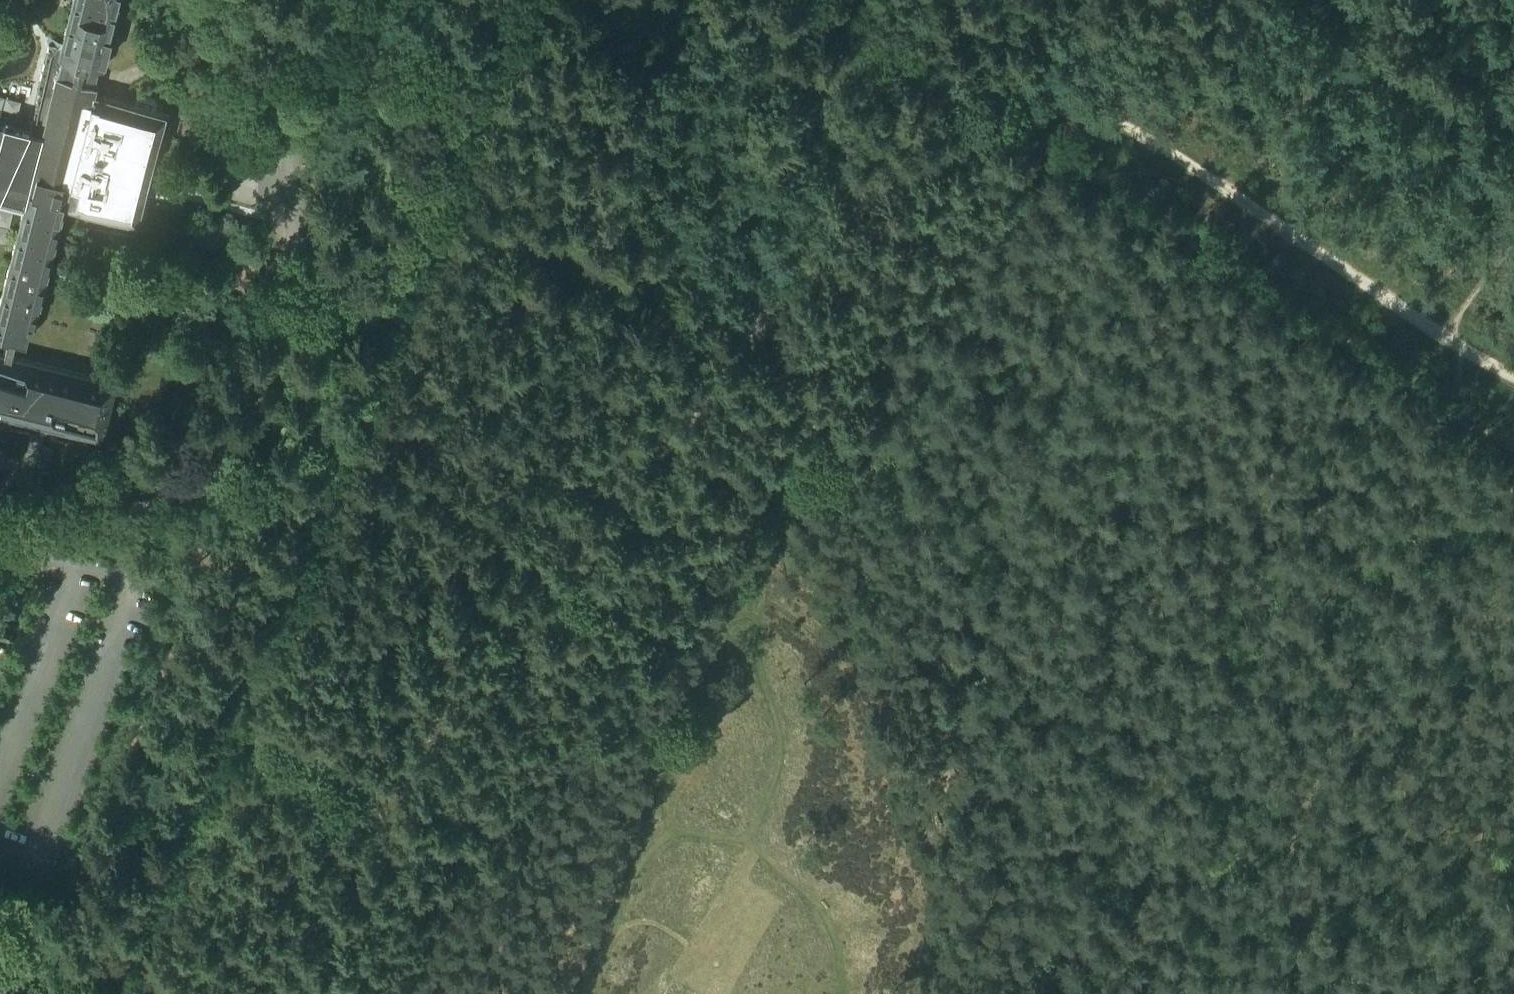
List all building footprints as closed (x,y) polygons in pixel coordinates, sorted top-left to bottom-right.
[(24,206),(15,242),(0,303),(0,337),(8,339),(4,354),(0,353),(0,414),(101,439),(116,382),(10,356),(14,339),(24,341),(24,340),(28,324),(34,326),(64,206),(129,222),(140,177),(147,179),(158,132),(163,113),(89,94),(96,67),(101,68),(118,0),(73,0),(61,47),(49,44),(37,92),(39,92),(30,128),(0,120),(0,200),(24,206)]
